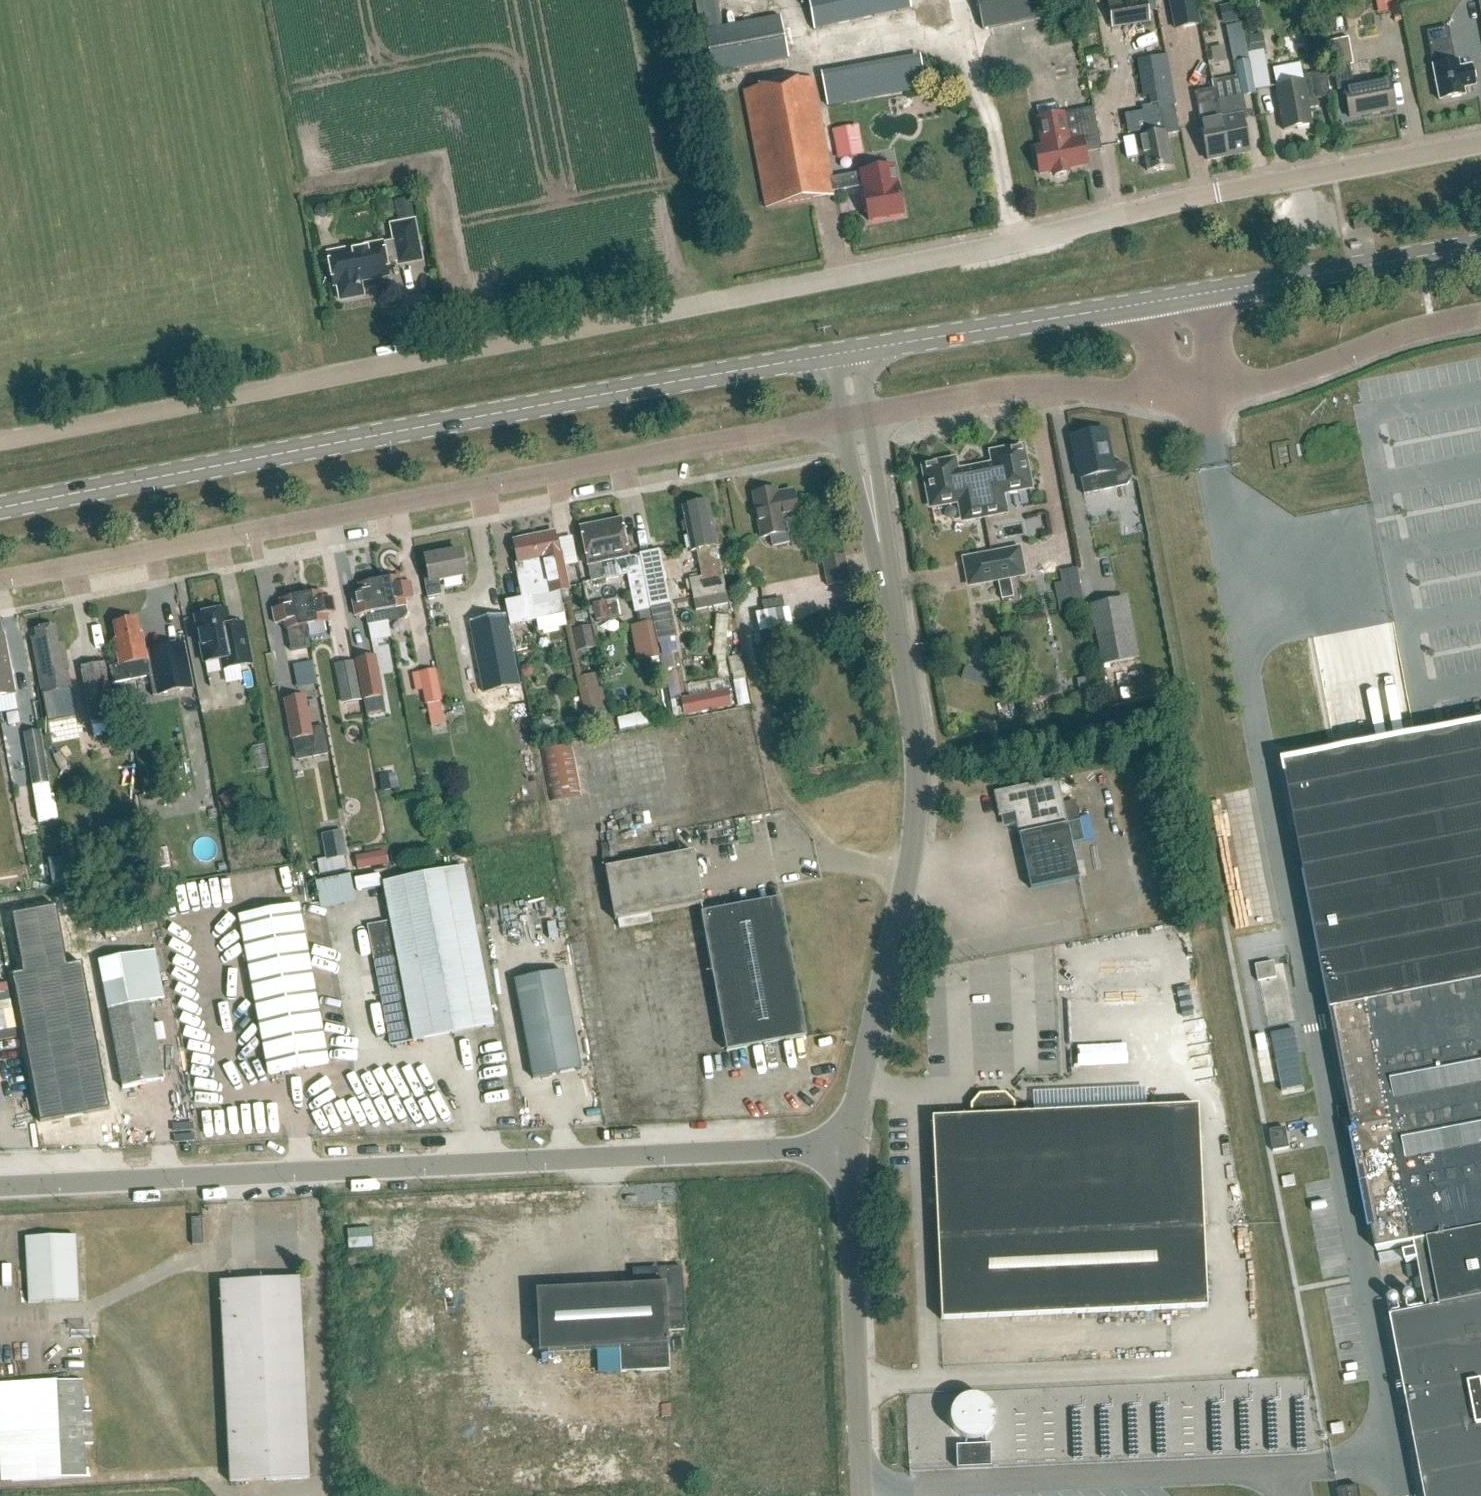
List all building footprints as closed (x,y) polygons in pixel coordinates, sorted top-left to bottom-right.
[(702,33),(706,32),(714,74),(788,60),(780,18),(721,29),(716,0),(695,0),(702,33)] [(911,10),(909,0),(808,0),(814,31),(911,10)] [(1043,19),(1039,0),(976,0),(982,31),(1043,19)] [(1149,23),(1145,0),(1121,0),(1107,2),(1112,29),(1149,23)] [(1194,0),(1170,0),(1176,30),(1199,25),(1194,0)] [(1378,13),(1393,11),(1392,0),(1377,0),(1378,13)] [(1234,4),(1219,8),(1222,24),(1238,21),(1234,4)] [(1239,94),(1254,91),(1240,24),(1225,27),(1232,65),(1234,65),(1239,94)] [(1455,62),(1448,27),(1425,32),(1432,67),(1439,102),(1464,97),(1463,90),(1474,88),(1470,67),(1460,69),(1458,62),(1455,62)] [(1262,34),(1248,37),(1251,53),(1266,50),(1262,34)] [(1333,69),(1349,66),(1353,66),(1347,39),(1327,43),(1332,70),(1333,69)] [(1255,92),(1271,90),(1264,52),(1248,55),(1255,92)] [(825,71),(830,105),(929,89),(924,55),(825,71)] [(1158,110),(1125,116),(1128,135),(1135,134),(1139,158),(1144,157),(1147,172),(1171,167),(1166,137),(1178,135),(1173,110),(1174,110),(1164,57),(1148,60),(1137,62),(1143,97),(1155,95),(1158,110)] [(1353,87),(1349,66),(1333,69),(1337,92),(1344,91),(1349,119),(1394,110),(1389,80),(1353,87)] [(1283,132),(1311,127),(1307,102),(1329,98),(1325,73),(1301,78),(1302,83),(1275,88),(1283,132)] [(813,79),(744,92),(766,210),(835,197),(835,193),(862,188),(868,223),(903,217),(898,185),(897,185),(893,166),(832,178),(813,79)] [(1200,125),(1207,162),(1228,158),(1220,121),(1218,122),(1214,101),(1212,90),(1193,94),(1196,104),(1200,125)] [(1220,121),(1228,158),(1249,154),(1242,121),(1246,120),(1242,98),(1217,103),(1221,121),(1220,121)] [(1086,167),(1086,166),(1081,140),(1097,137),(1091,110),(1035,121),(1041,149),(1034,151),(1039,177),(1053,175),(1054,180),(1068,177),(1067,171),(1085,167),(1086,167)] [(856,127),(832,131),(836,153),(860,149),(856,127)] [(414,219),(410,198),(394,202),(398,222),(414,219)] [(345,251),(328,254),(331,268),(335,287),(338,286),(341,301),(363,296),(360,280),(371,278),(372,280),(389,276),(387,265),(399,263),(399,265),(422,261),(414,222),(392,226),(395,241),(345,251)] [(1113,467),(1105,431),(1072,438),(1084,495),(1126,486),(1131,479),(1129,470),(1122,465),(1113,467)] [(976,470),(984,517),(1005,513),(1001,494),(1030,488),(1022,449),(992,455),(995,466),(976,470)] [(984,517),(976,470),(956,474),(954,462),(924,468),(932,507),(960,501),(964,521),(984,517)] [(775,490),(754,494),(762,539),(769,537),(771,547),(788,543),(786,534),(787,534),(785,520),(798,518),(793,493),(789,494),(776,496),(775,490)] [(726,594),(716,547),(717,547),(709,503),(683,508),(688,537),(684,538),(686,550),(690,550),(691,552),(696,551),(701,576),(688,578),(693,601),(726,594)] [(651,609),(640,553),(628,555),(621,521),(581,528),(588,566),(589,566),(592,582),(628,575),(635,612),(651,609)] [(559,617),(565,616),(560,592),(569,590),(562,555),(559,556),(555,533),(513,541),(519,570),(516,571),(519,585),(520,585),(522,599),(506,602),(511,627),(538,621),(540,620),(559,617)] [(640,553),(651,609),(670,605),(659,549),(640,553)] [(993,556),(997,580),(1023,575),(1018,551),(993,556)] [(428,598),(442,596),(439,581),(465,576),(461,552),(426,559),(430,577),(424,578),(428,598)] [(970,585),(997,580),(993,556),(966,561),(970,585)] [(828,587),(849,583),(844,557),(822,561),(828,587)] [(1065,581),(1057,583),(1061,611),(1087,607),(1080,567),(1063,570),(1065,581)] [(379,581),(387,623),(401,621),(407,612),(406,607),(405,599),(413,598),(411,583),(402,584),(400,577),(379,581)] [(368,627),(387,623),(379,581),(359,585),(360,593),(351,594),(354,609),(363,607),(365,615),(366,615),(368,627)] [(301,596),(307,627),(328,623),(326,615),(335,613),(332,598),(323,600),(322,593),(301,596)] [(726,594),(693,601),(695,612),(728,606),(726,594)] [(309,637),(307,627),(301,596),(280,600),(282,608),(273,610),(275,624),(285,623),(286,630),(287,635),(295,640),(309,637)] [(1092,606),(1098,640),(1130,634),(1124,600),(1092,606)] [(595,602),(596,618),(619,616),(618,601),(595,602)] [(786,606),(759,613),(764,632),(791,625),(786,606)] [(222,661),(224,671),(252,666),(246,638),(232,641),(226,611),(195,617),(205,664),(222,661)] [(728,668),(728,615),(718,614),(717,668),(728,668)] [(505,615),(468,622),(482,693),(519,686),(505,615)] [(559,617),(540,620),(542,632),(561,628),(559,617)] [(116,625),(118,639),(115,640),(120,665),(109,667),(113,685),(149,678),(153,697),(191,690),(183,646),(146,653),(142,634),(138,635),(135,621),(116,625)] [(637,662),(659,658),(652,622),(630,626),(637,662)] [(38,638),(32,639),(43,695),(48,724),(78,719),(69,671),(64,644),(58,645),(55,627),(36,630),(38,638)] [(578,652),(594,649),(590,627),(573,631),(578,652)] [(0,715),(2,725),(20,721),(4,637),(0,638),(0,715)] [(362,700),(383,697),(375,656),(355,659),(362,700)] [(294,664),(299,687),(319,683),(314,659),(294,664)] [(360,701),(352,661),(337,663),(345,704),(360,701)] [(90,723),(96,722),(115,718),(105,664),(80,669),(90,723)] [(424,704),(441,701),(435,670),(418,673),(424,704)] [(584,713),(603,709),(596,674),(577,679),(584,713)] [(731,707),(728,691),(681,701),(684,716),(731,707)] [(292,741),(311,737),(313,737),(305,696),(282,700),(290,741),(292,741)] [(620,718),(621,727),(650,722),(648,713),(620,718)] [(1417,740),(1336,755),(1286,765),(1330,996),(1335,996),(1337,1010),(1333,1010),(1333,1012),(1334,1012),(1375,1227),(1379,1249),(1380,1249),(1381,1251),(1417,1244),(1430,1310),(1393,1318),(1427,1495),(1480,1495),(1480,728),(1417,740)] [(49,782),(41,732),(25,735),(39,823),(57,820),(51,782),(49,782)] [(315,756),(311,737),(292,741),(295,760),(315,756)] [(550,801),(580,795),(572,745),(541,751),(550,801)] [(397,774),(379,777),(381,792),(399,789),(397,774)] [(992,793),(997,814),(998,817),(1000,816),(1001,823),(1007,827),(1015,825),(1029,889),(1078,879),(1071,844),(1083,842),(1079,820),(1066,823),(1056,779),(992,793)] [(235,788),(222,797),(230,809),(243,801),(235,788)] [(1068,802),(1071,820),(1081,819),(1078,800),(1068,802)] [(342,838),(323,841),(326,858),(345,855),(342,838)] [(651,923),(649,915),(703,905),(693,853),(605,870),(614,921),(618,921),(619,929),(651,923)] [(390,1045),(493,1026),(462,869),(384,884),(391,922),(368,927),(390,1045)] [(322,908),(358,903),(355,875),(319,879),(322,908)] [(299,903),(297,894),(272,898),(273,908),(299,903)] [(726,1052),(805,1037),(779,900),(700,915),(726,1052)] [(268,1076),(328,1065),(299,907),(239,918),(268,1076)] [(67,966),(56,908),(12,916),(23,975),(13,977),(40,1123),(110,1110),(82,964),(67,966)] [(122,1090),(163,1082),(148,1003),(164,1000),(155,951),(98,962),(107,1010),(122,1090)] [(1258,982),(1276,978),(1273,963),(1255,966),(1258,982)] [(533,1079),(581,1070),(563,971),(514,980),(533,1079)] [(1261,1041),(1271,1039),(1282,1089),(1307,1083),(1294,1026),(1259,1034),(1261,1041)] [(1129,1064),(1129,1043),(1116,1043),(1116,1040),(1079,1040),(1079,1064),(1129,1064)] [(1013,1114),(1013,1103),(1004,1094),(979,1096),(971,1105),(971,1116),(931,1118),(941,1320),(1206,1308),(1197,1106),(1013,1114)] [(1270,1152),(1289,1149),(1285,1129),(1266,1132),(1270,1152)] [(192,1246),(204,1246),(203,1219),(191,1219),(192,1246)] [(29,1304),(79,1301),(75,1235),(25,1239),(29,1304)] [(622,1371),(670,1369),(668,1331),(685,1331),(682,1268),(633,1270),(634,1287),(536,1291),(539,1353),(621,1349),(622,1371)] [(230,1483),(310,1479),(300,1279),(220,1283),(230,1483)] [(84,1413),(82,1381),(54,1383),(59,1479),(85,1477),(84,1445),(93,1445),(91,1413),(84,1413)] [(1000,1437),(1000,1398),(963,1398),(963,1437),(1000,1437)] [(990,1445),(956,1446),(957,1469),(991,1468),(990,1445)] [(1358,1486),(1336,1490),(1338,1495),(1360,1495),(1358,1486)]
